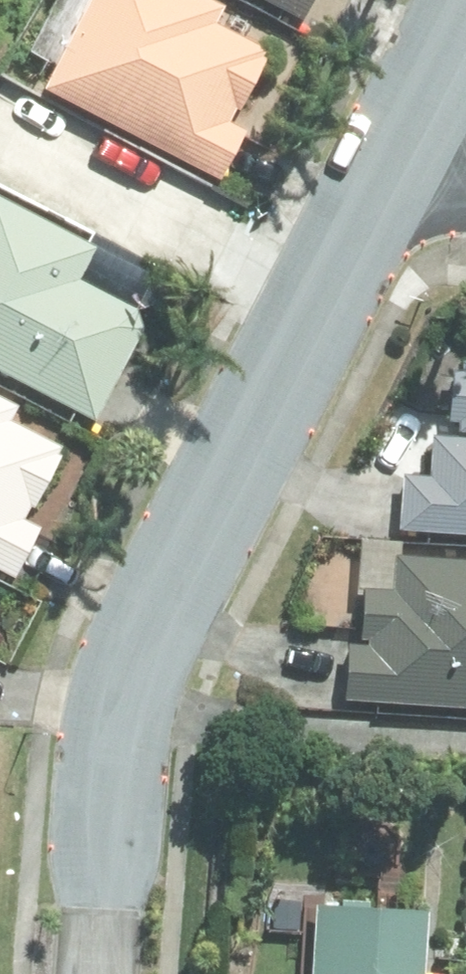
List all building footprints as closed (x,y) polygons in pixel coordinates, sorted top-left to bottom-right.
[(41,70),(217,171),(245,122),(227,112),(263,50),(257,47),(261,42),(210,12),(217,0),(81,0),(41,70)] [(296,11),(302,0),(278,0),(296,11)] [(90,411),(140,323),(124,314),(131,301),(72,267),(90,237),(0,185),(0,360),(90,411)] [(456,412),(456,421),(465,421),(465,428),(431,426),(428,469),(403,467),(399,520),(465,525),(465,352),(461,351),(459,362),(450,360),(447,410),(456,412)] [(61,439),(5,408),(13,395),(0,388),(0,565),(11,571),(38,523),(19,512),(61,439)] [(354,585),(361,585),(359,629),(367,629),(367,638),(346,636),(342,692),(465,700),(465,551),(399,547),(400,532),(357,530),(354,585)] [(314,893),(308,969),(318,969),(318,973),(451,973),(417,972),(422,901),(314,893)]
